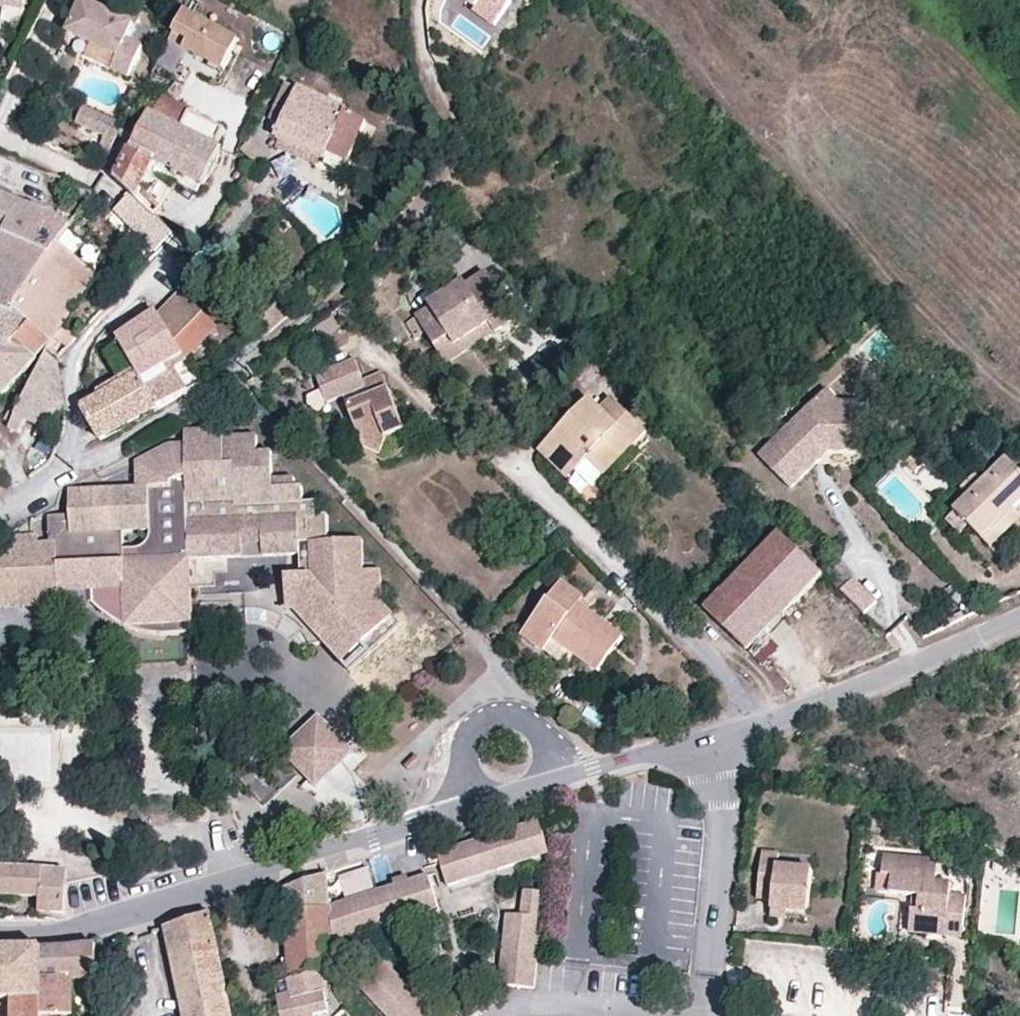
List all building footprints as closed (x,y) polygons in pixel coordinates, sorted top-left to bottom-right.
[(27,2),(16,0),(7,0),(6,5),(25,9),(27,2)] [(473,4),(470,8),(493,24),(510,0),(468,0),(473,4)] [(73,22),(67,36),(117,57),(113,67),(130,74),(141,46),(126,39),(132,25),(80,4),(73,22)] [(188,41),(184,50),(206,60),(229,70),(243,41),(184,14),(175,28),(172,34),(188,41)] [(168,42),(184,50),(188,41),(172,34),(168,42)] [(272,142),(284,139),(325,162),(341,170),(346,165),(367,123),(286,82),(266,120),(279,125),(279,129),(269,130),(270,136),(272,142)] [(135,85),(129,95),(138,100),(143,89),(135,85)] [(154,94),(145,109),(173,125),(182,111),(183,109),(154,94)] [(126,122),(83,103),(73,122),(115,141),(126,122)] [(173,125),(145,109),(113,167),(107,177),(127,193),(130,196),(134,191),(152,204),(156,198),(163,204),(169,192),(181,171),(201,181),(210,164),(218,149),(212,145),(220,130),(182,111),(173,125)] [(320,169),(325,162),(284,139),(280,148),(320,169)] [(130,196),(127,193),(112,210),(154,249),(170,233),(130,196)] [(6,315),(54,246),(67,226),(0,196),(0,234),(2,235),(0,238),(0,314),(6,315)] [(24,323),(29,327),(49,345),(50,346),(52,343),(98,276),(67,254),(54,246),(6,315),(24,323)] [(489,330),(494,339),(514,327),(486,279),(468,290),(464,284),(427,306),(430,313),(408,326),(417,340),(425,335),(435,352),(448,343),(454,350),(489,330)] [(162,308),(155,314),(171,342),(176,342),(201,317),(178,292),(174,295),(162,308)] [(12,345),(29,327),(24,323),(6,315),(0,314),(0,358),(12,345)] [(171,342),(155,314),(111,343),(136,385),(152,410),(185,391),(173,372),(169,366),(182,359),(171,342)] [(176,342),(171,342),(184,363),(216,333),(201,317),(176,342)] [(331,318),(318,328),(327,340),(341,330),(331,318)] [(31,365),(49,345),(29,327),(12,345),(31,365)] [(445,368),(494,339),(489,330),(454,350),(448,343),(435,352),(445,368)] [(52,343),(50,346),(49,352),(53,355),(59,348),(52,343)] [(96,442),(152,410),(136,385),(111,343),(96,351),(114,386),(104,391),(82,404),(80,415),(96,442)] [(0,358),(0,398),(31,365),(12,345),(0,358)] [(16,412),(7,427),(5,434),(14,438),(23,422),(52,437),(53,430),(49,427),(62,404),(56,374),(54,365),(53,355),(49,352),(16,412)] [(359,372),(353,358),(317,374),(329,403),(344,397),(366,387),(363,382),(359,372)] [(183,360),(182,359),(169,366),(173,372),(186,365),(184,363),(183,360)] [(408,429),(383,373),(363,382),(366,387),(370,397),(348,407),(366,446),(382,454),(389,438),(408,429)] [(370,397),(366,387),(344,397),(348,407),(370,397)] [(823,392),(812,403),(829,419),(858,419),(858,404),(835,404),(823,392)] [(572,423),(568,419),(543,443),(572,473),(585,460),(601,477),(611,466),(642,433),(610,402),(597,413),(585,402),(573,414),(578,418),(575,421),(572,423)] [(858,419),(829,419),(812,403),(757,459),(788,491),(817,461),(812,457),(820,448),(825,453),(859,452),(858,419)] [(2,422),(7,427),(16,412),(9,409),(2,422)] [(573,414),(568,419),(572,423),(575,421),(578,418),(573,414)] [(187,429),(188,443),(190,559),(301,557),(302,580),(289,580),(290,609),(326,645),(362,610),(384,608),(383,574),(366,574),(365,543),(331,543),(330,517),(317,516),(315,502),(307,502),(306,488),(298,489),(298,480),(275,480),(274,452),(260,453),(260,435),(227,436),(226,428),(187,429)] [(188,443),(176,444),(175,450),(168,451),(166,446),(139,461),(145,472),(145,478),(151,478),(151,486),(130,487),(71,487),(71,512),(49,513),(51,539),(37,539),(9,539),(9,551),(0,552),(0,598),(58,596),(57,565),(74,565),(75,593),(92,592),(93,606),(100,614),(110,622),(121,629),(134,635),(146,638),(154,639),(168,640),(180,639),(192,635),(190,559),(188,443)] [(566,480),(572,473),(543,443),(536,451),(566,480)] [(589,489),(601,477),(585,460),(572,473),(589,489)] [(913,461),(902,474),(912,482),(923,469),(913,461)] [(969,497),(954,512),(969,527),(983,540),(1014,509),(1019,502),(1019,478),(1003,462),(983,483),(969,497)] [(962,490),(969,497),(983,483),(976,476),(962,490)] [(1014,509),(983,540),(991,548),(1019,518),(1019,514),(1014,509)] [(962,535),(969,527),(954,512),(947,520),(962,535)] [(9,530),(9,539),(37,539),(38,530),(9,530)] [(743,650),(818,576),(771,530),(696,605),(743,650)] [(58,596),(58,607),(93,606),(92,592),(75,593),(74,565),(57,565),(58,596)] [(837,594),(860,617),(872,604),(849,582),(837,594)] [(580,605),(583,600),(562,583),(523,634),(545,652),(555,640),(580,660),(598,672),(624,640),(603,623),(588,611),(580,605)] [(58,596),(0,598),(0,610),(58,607),(58,596)] [(590,605),(583,600),(580,605),(588,611),(590,605)] [(402,625),(384,608),(362,610),(326,645),(355,674),(362,667),(402,627),(402,626),(402,625)] [(326,720),(289,757),(309,777),(318,786),(355,749),(346,740),(326,720)] [(285,754),(246,776),(260,800),(298,779),(285,754)] [(467,871),(470,881),(500,871),(497,862),(504,860),(525,853),(532,850),(535,860),(550,856),(539,821),(440,852),(448,877),(459,873),(467,871)] [(500,871),(535,860),(532,850),(525,853),(504,860),(497,862),(500,871)] [(771,909),(787,911),(807,913),(811,869),(776,865),(778,854),(761,853),(756,897),(771,899),(771,909)] [(918,909),(910,908),(907,932),(958,937),(963,897),(947,895),(947,883),(933,881),(934,861),(883,856),(881,875),(889,876),(888,892),(904,895),(911,894),(918,895),(918,909)] [(42,900),(41,912),(65,913),(66,882),(67,872),(46,870),(20,869),(0,867),(0,898),(42,900)] [(344,896),(374,891),(370,869),(341,874),(344,896)] [(451,886),(470,881),(467,871),(459,873),(448,877),(451,886)] [(286,908),(331,905),(329,873),(284,889),(286,908)] [(352,929),(355,938),(382,929),(392,926),(389,917),(419,908),(421,917),(441,910),(438,900),(429,874),(382,889),(331,905),(333,935),(343,932),(352,929)] [(513,932),(503,932),(500,964),(499,970),(508,971),(507,987),(531,989),(541,893),(520,890),(518,915),(515,915),(514,927),(513,932)] [(911,894),(910,908),(918,909),(918,895),(911,894)] [(334,945),(333,935),(331,905),(286,908),(291,973),(321,971),(335,970),(334,945)] [(392,926),(421,917),(419,908),(389,917),(392,926)] [(786,919),(787,911),(771,909),(769,918),(786,919)] [(186,1015),(234,1015),(212,913),(191,920),(166,927),(186,1015)] [(505,915),(503,932),(513,932),(514,927),(515,915),(505,915)] [(334,945),(355,938),(352,929),(343,932),(333,935),(334,945)] [(44,1015),(72,1015),(74,1015),(73,980),(98,978),(97,945),(69,949),(44,950),(44,1015)] [(44,950),(0,950),(0,1003),(13,1004),(13,1015),(44,1015),(44,950)] [(396,978),(382,963),(358,986),(386,1015),(427,1015),(430,1013),(417,1000),(412,1005),(406,999),(395,988),(391,983),(396,978)] [(498,986),(507,987),(508,971),(499,970),(498,986)] [(321,971),(291,973),(291,980),(289,980),(291,995),(275,998),(278,1015),(328,1015),(330,1015),(321,971)] [(417,1000),(396,978),(391,983),(395,988),(406,999),(412,1005),(417,1000)]
